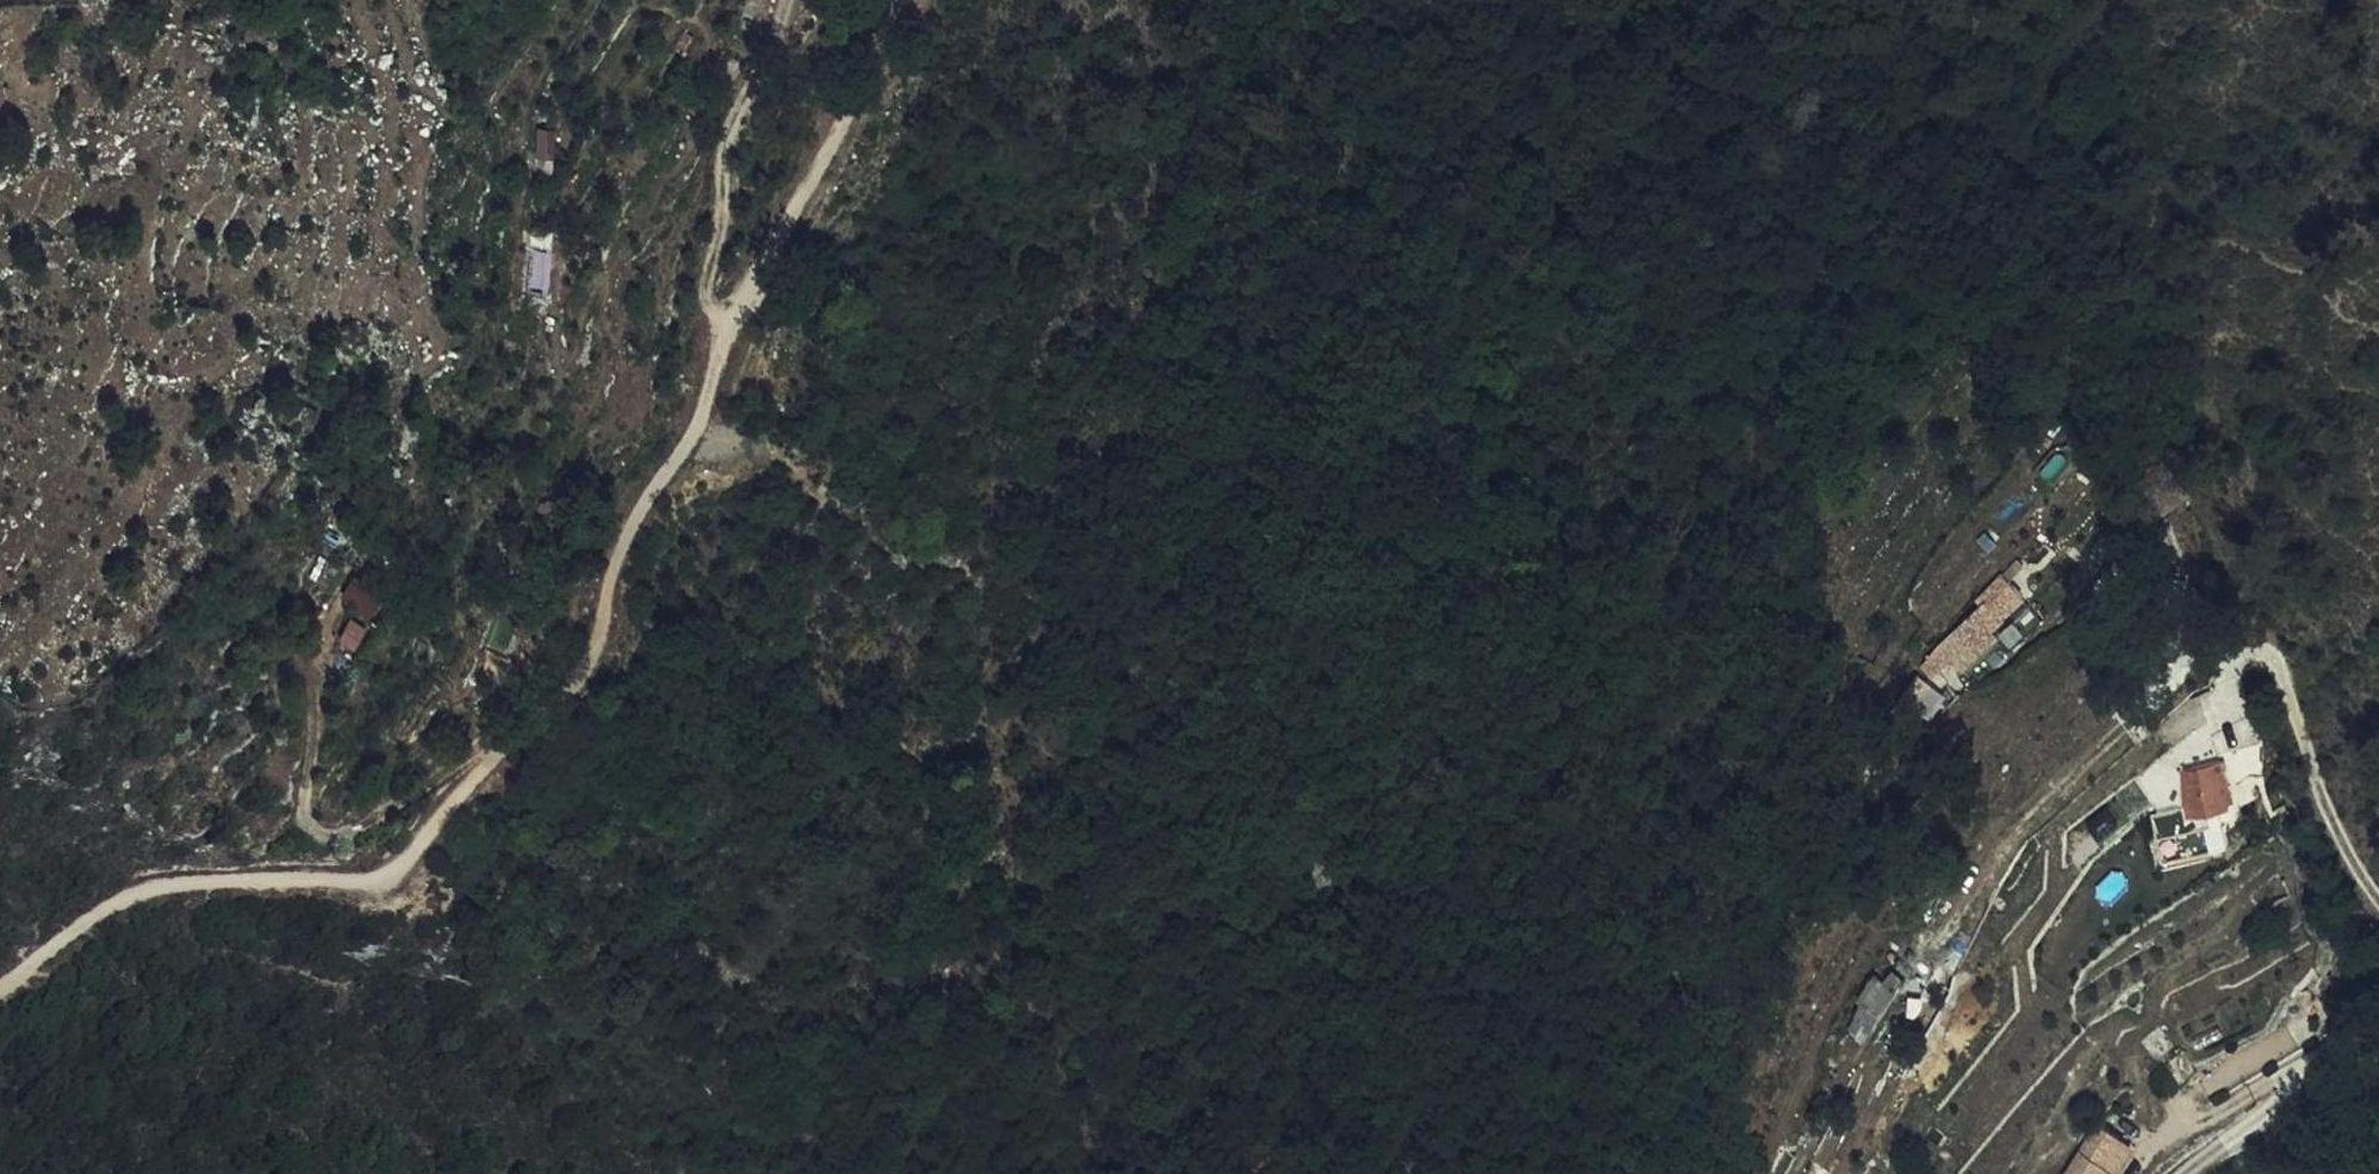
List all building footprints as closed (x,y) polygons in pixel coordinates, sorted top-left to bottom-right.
[(1963,613),(1927,641),(1947,667),(1977,644),(1983,639),(1977,630),(1963,613)] [(2179,763),(2185,778),(2200,771),(2196,763),(2191,752),(2176,758),(2179,763)] [(2158,766),(2160,769),(2164,777),(2169,787),(2185,778),(2179,763),(2176,758),(2158,766)] [(2164,777),(2160,769),(2157,785),(2155,794),(2158,801),(2163,811),(2179,803),(2181,806),(2193,801),(2202,797),(2197,784),(2204,780),(2200,771),(2185,778),(2169,787),(2164,777)] [(2179,803),(2163,811),(2167,821),(2176,817),(2183,813),(2181,806),(2179,803)] [(1857,983),(1866,987),(1871,973),(1859,969),(1854,975),(1852,977),(1857,979),(1857,983)] [(1845,991),(1838,1007),(1844,1009),(1834,1031),(1832,1037),(1849,1043),(1860,1017),(1863,1017),(1869,1006),(1875,990),(1866,987),(1857,983),(1857,979),(1852,977),(1845,991)] [(2069,1124),(2056,1145),(2064,1150),(2088,1165),(2105,1137),(2073,1117),(2069,1124)] [(2056,1145),(2045,1165),(2040,1173),(2079,1173),(2082,1168),(2064,1150),(2056,1145)] [(2093,1169),(2088,1165),(2064,1150),(2082,1168),(2079,1173),(2090,1173),(2093,1169)]
